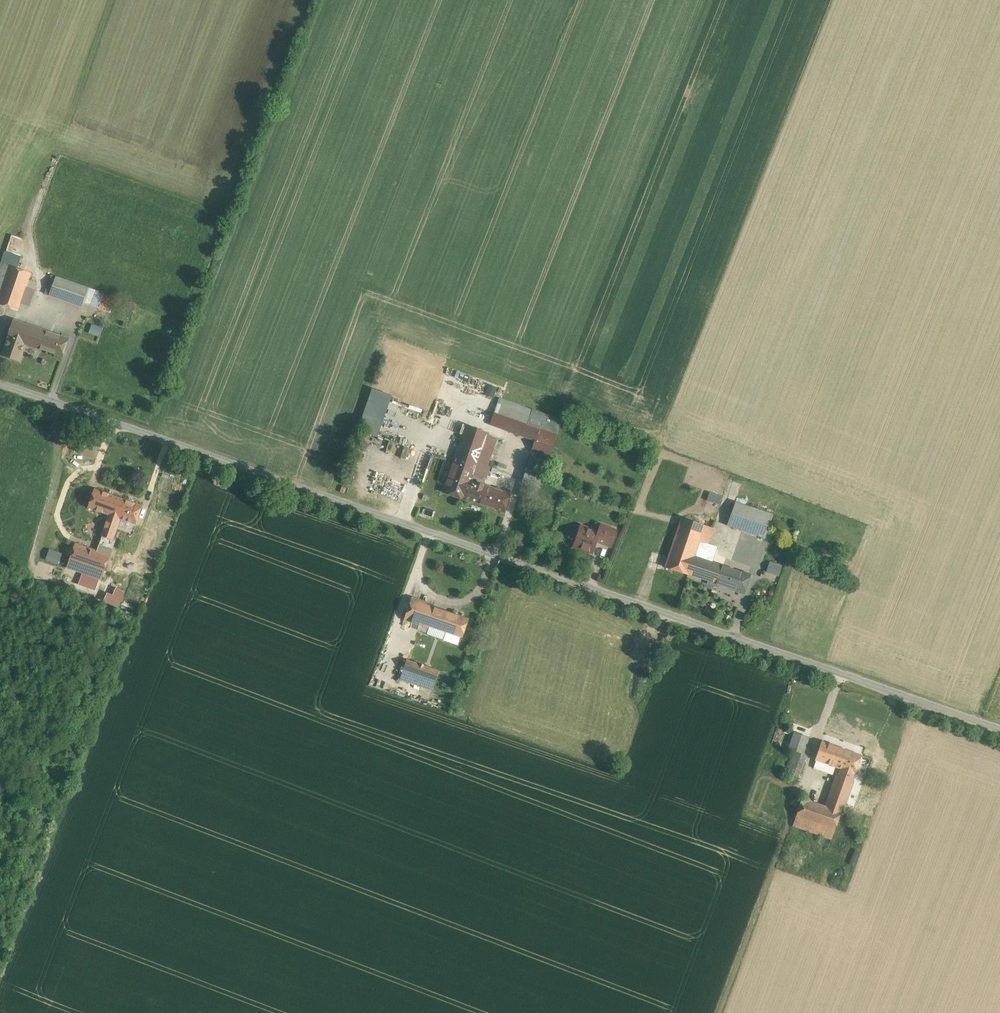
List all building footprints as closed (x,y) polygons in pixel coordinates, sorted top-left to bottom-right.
[(20,257),(5,252),(1,263),(16,268),(20,257)] [(1,263),(0,267),(0,305),(4,306),(17,311),(30,273),(16,268),(1,263)] [(78,285),(55,276),(49,295),(71,303),(73,299),(78,285)] [(89,288),(78,285),(73,299),(83,303),(89,288)] [(96,291),(89,288),(83,303),(90,305),(96,291)] [(108,299),(102,297),(98,308),(109,312),(112,304),(107,302),(108,299)] [(41,329),(14,320),(8,337),(25,344),(35,347),(41,329)] [(99,336),(101,326),(91,323),(88,333),(99,336)] [(69,339),(47,331),(46,331),(41,329),(35,347),(63,357),(69,339)] [(25,344),(8,337),(2,355),(20,361),(25,344)] [(406,363),(405,367),(418,371),(420,367),(406,363)] [(377,437),(390,394),(369,387),(356,431),(377,437)] [(533,410),(499,398),(490,424),(535,439),(541,420),(531,417),(533,410)] [(561,420),(533,410),(531,417),(541,420),(535,439),(552,445),(561,420)] [(464,426),(441,492),(464,500),(464,498),(470,481),(482,485),(484,479),(472,475),(476,463),(486,433),(464,426)] [(552,445),(535,439),(531,449),(549,455),(552,445)] [(546,462),(536,458),(522,497),(534,501),(534,498),(537,499),(541,488),(538,487),(546,462)] [(488,466),(476,463),(472,475),(484,479),(488,466)] [(482,485),(470,481),(464,498),(488,506),(494,489),(482,485)] [(126,500),(95,489),(89,506),(110,513),(102,535),(112,539),(113,538),(120,516),(126,500)] [(509,494),(494,489),(488,506),(503,512),(509,494)] [(720,503),(721,494),(709,491),(707,500),(720,503)] [(142,505),(126,500),(120,516),(136,522),(142,505)] [(773,515),(735,502),(727,525),(765,538),(773,515)] [(807,524),(794,519),(794,518),(788,516),(784,527),(803,533),(807,524)] [(713,528),(681,518),(665,567),(688,574),(688,573),(704,579),(710,562),(702,559),(713,528)] [(599,532),(581,526),(574,546),(592,552),(596,541),(610,545),(615,530),(601,525),(599,532)] [(112,539),(102,535),(96,552),(109,557),(116,539),(113,538),(112,539)] [(96,552),(76,544),(68,566),(101,578),(109,557),(96,552)] [(778,563),(769,560),(766,570),(775,573),(778,563)] [(749,575),(710,562),(704,579),(743,592),(749,575)] [(103,600),(118,607),(125,591),(115,586),(111,594),(106,592),(103,600)] [(434,607),(410,599),(403,619),(427,627),(428,624),(434,607)] [(434,607),(428,624),(445,630),(451,613),(434,607)] [(466,618),(451,613),(445,630),(461,635),(466,618)] [(438,670),(405,659),(402,668),(435,679),(438,670)] [(809,737),(794,732),(788,749),(793,751),(794,750),(803,754),(809,737)] [(846,750),(822,741),(815,759),(839,768),(846,750)] [(803,754),(794,750),(793,751),(785,773),(798,777),(806,755),(803,754)] [(861,755),(846,750),(839,768),(843,769),(841,775),(852,779),(861,755)] [(837,773),(825,806),(803,797),(793,825),(832,839),(842,811),(840,811),(843,804),(845,804),(854,780),(841,775),(837,773)]
